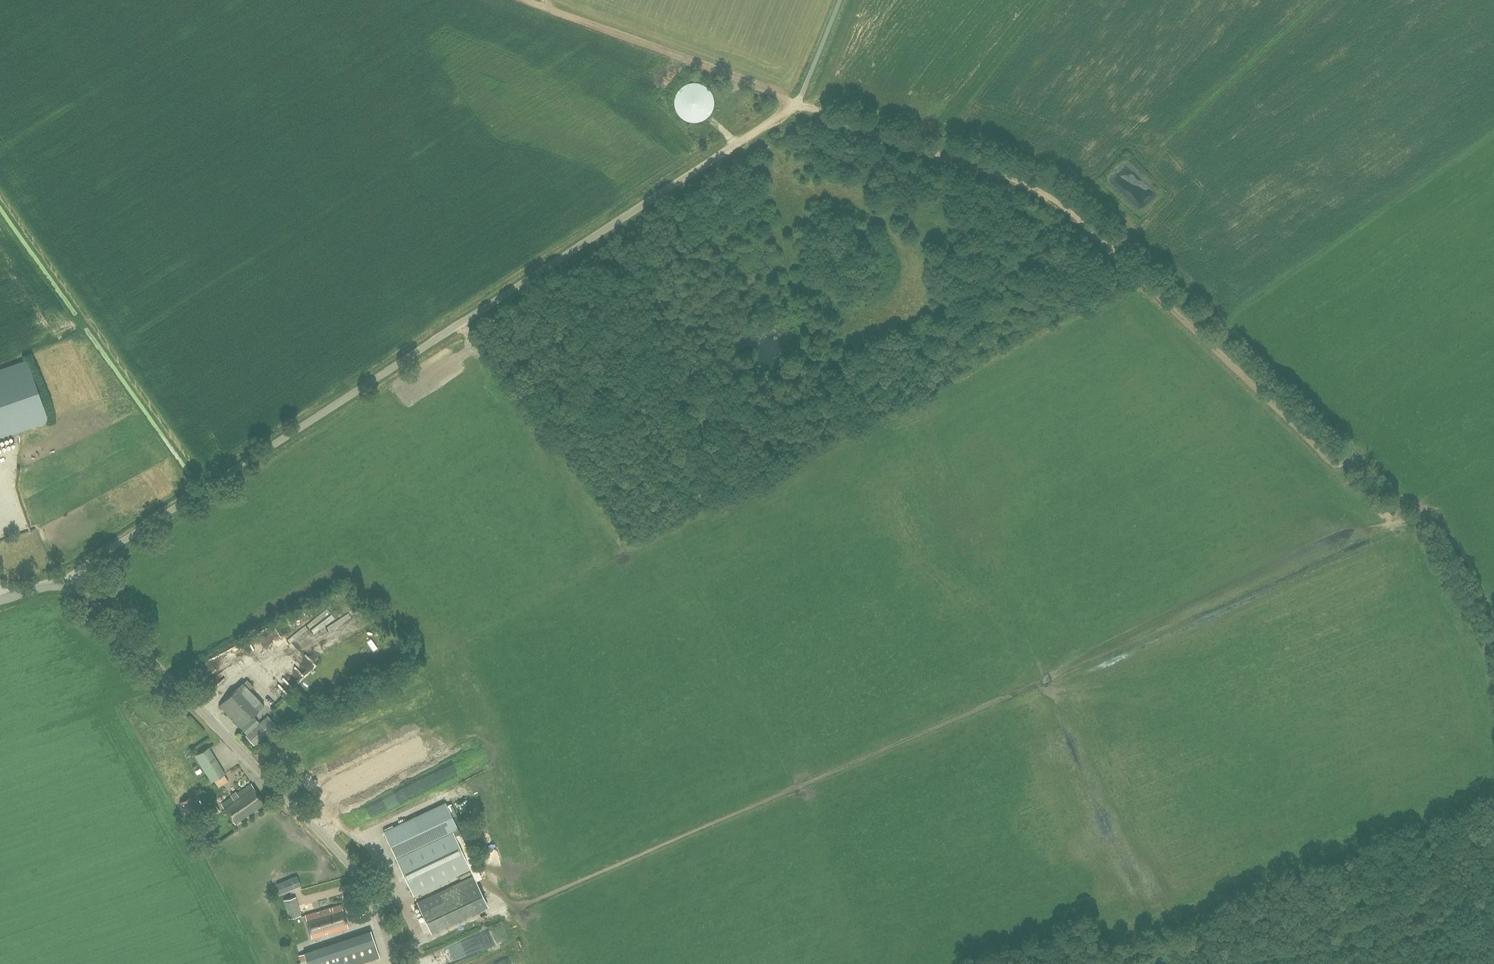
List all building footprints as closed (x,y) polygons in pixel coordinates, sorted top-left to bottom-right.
[(0,370),(0,438),(47,422),(25,361),(0,370)] [(331,610),(337,605),(330,598),(325,603),(331,610)] [(269,648),(284,639),(276,625),(261,634),(269,648)] [(256,634),(250,637),(256,649),(263,646),(256,634)] [(256,688),(249,681),(245,685),(243,683),(219,705),(241,728),(247,734),(246,735),(254,745),(276,726),(268,716),(260,722),(254,715),(264,705),(260,700),(262,698),(259,695),(257,697),(252,692),(256,688)] [(318,742),(305,746),(307,752),(320,748),(318,742)] [(212,782),(225,774),(208,748),(195,756),(212,782)] [(235,824),(265,804),(251,783),(221,804),(235,824)] [(218,804),(211,809),(215,816),(223,812),(218,804)] [(414,895),(470,868),(441,806),(384,833),(414,895)] [(491,859),(500,859),(500,849),(491,848),(491,859)] [(280,894),(301,886),(297,876),(277,883),(280,894)] [(432,932),(488,906),(474,876),(417,902),(432,932)] [(289,919),(301,915),(296,897),(284,900),(289,919)] [(312,938),(348,928),(342,904),(305,915),(312,938)] [(304,953),(308,963),(355,963),(379,956),(371,931),(304,953)] [(459,960),(481,949),(476,941),(455,952),(459,960)] [(488,963),(515,963),(511,955),(488,963)]
